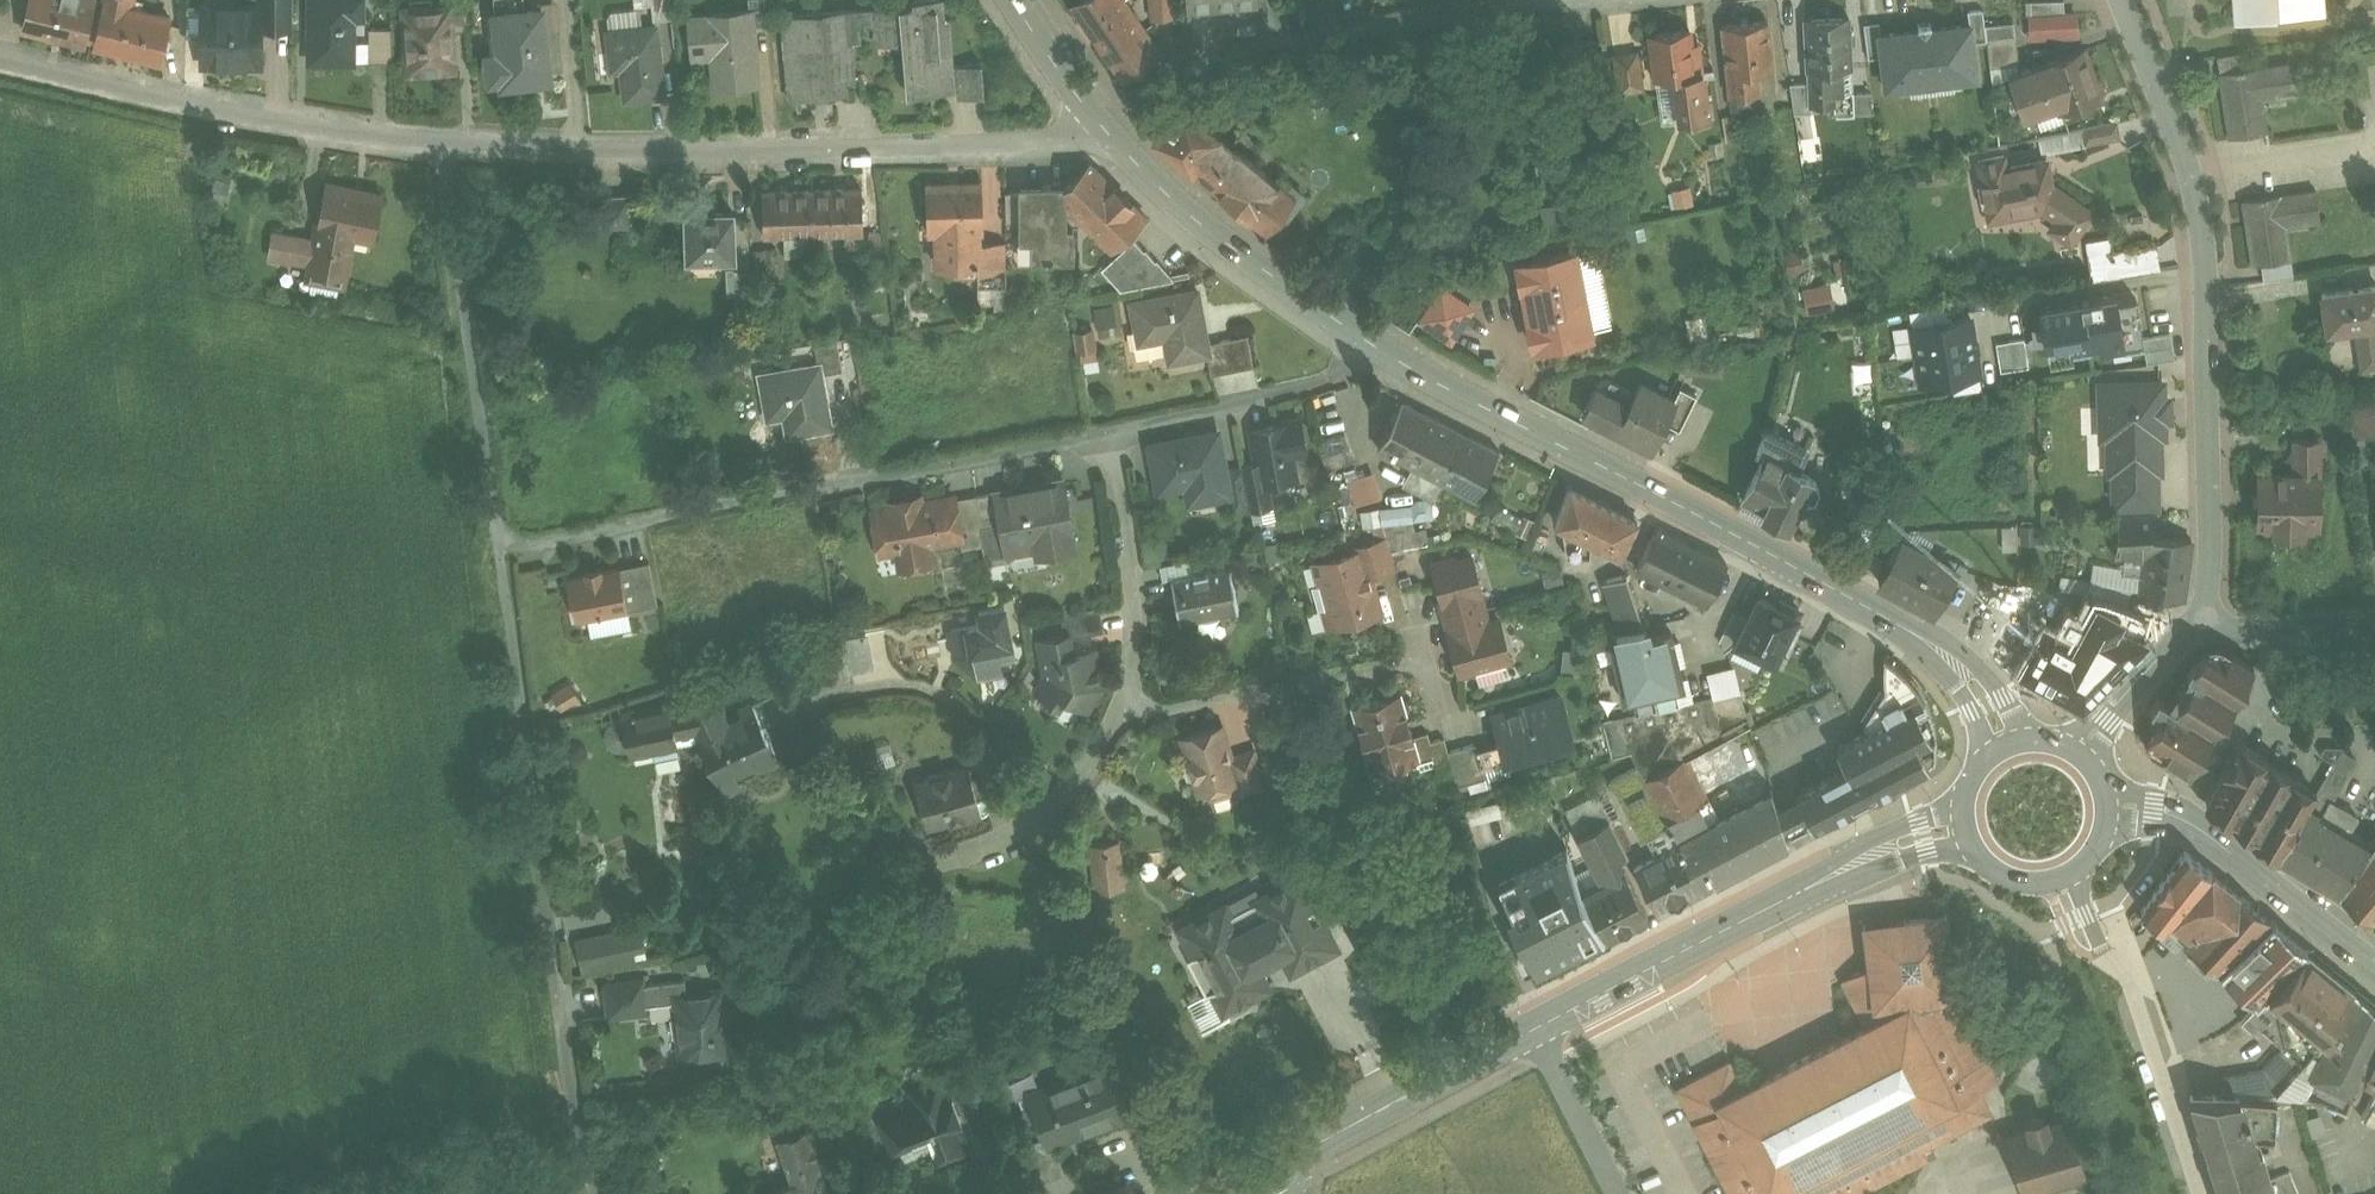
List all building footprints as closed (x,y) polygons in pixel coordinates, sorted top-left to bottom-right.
[(95,0),(30,0),(23,30),(87,45),(97,1),(95,0)] [(100,3),(105,4),(106,2),(133,9),(136,0),(101,0),(100,3)] [(261,7),(262,7),(262,30),(293,30),(293,0),(261,0),(261,7)] [(310,62),(354,62),(354,18),(363,18),(363,0),(310,0),(310,62)] [(449,0),(449,7),(451,31),(469,30),(467,0),(454,0),(449,0)] [(496,14),(526,10),(525,0),(494,0),(496,14)] [(644,5),(652,4),(654,20),(672,18),(670,0),(644,0),(644,5)] [(750,9),(751,9),(753,26),(768,24),(765,0),(749,0),(750,9)] [(875,8),(876,22),(877,36),(902,34),(906,87),(948,83),(941,0),(913,0),(914,4),(875,8)] [(1076,5),(1123,75),(1158,51),(1124,0),(1083,0),(1076,5)] [(1151,17),(1175,14),(1174,0),(1150,0),(1151,17)] [(2032,15),(2064,13),(2063,0),(2059,0),(2031,2),(2032,15)] [(2235,20),(2276,17),(2276,14),(2324,10),(2323,0),(2233,0),(2235,20)] [(133,9),(106,2),(105,4),(95,47),(161,63),(171,18),(133,9)] [(261,7),(209,7),(210,28),(202,36),(202,64),(235,65),(239,61),(262,61),(262,30),(262,7),(261,7)] [(449,7),(405,10),(408,65),(427,64),(428,70),(454,69),(451,31),(449,7)] [(875,8),(783,16),(790,97),(815,95),(815,93),(846,91),(845,80),(854,79),(851,39),(859,38),(858,24),(876,22),(875,8)] [(526,10),(496,14),(496,16),(501,15),(503,35),(489,36),(491,54),(489,54),(491,78),(503,77),(503,82),(549,77),(542,9),(526,10)] [(750,9),(709,14),(709,17),(688,19),(690,44),(716,41),(717,52),(713,52),(716,88),(759,84),(753,26),(751,9),(750,9)] [(1986,40),(1983,10),(1971,11),(1972,19),(1975,41),(1986,40)] [(2032,15),(2029,16),(2031,39),(2078,35),(2076,12),(2064,13),(2032,15)] [(1849,17),(1805,19),(1807,69),(1808,69),(1809,82),(1810,104),(1811,104),(1851,102),(1850,67),(1851,67),(1849,17)] [(1972,19),(1877,32),(1881,57),(1885,88),(1980,76),(1975,41),(1972,19)] [(1768,20),(1722,25),(1731,107),(1751,105),(1749,93),(1775,90),(1768,20)] [(1985,26),(1987,38),(2016,35),(2014,22),(1985,26)] [(1876,23),(1865,24),(1870,58),(1881,57),(1877,32),(1876,23)] [(656,26),(609,32),(611,53),(620,52),(622,67),(626,99),(664,94),(656,26)] [(1690,28),(1651,33),(1656,77),(1674,75),(1703,72),(1700,41),(1691,42),(1690,28)] [(392,29),(369,29),(369,62),(394,62),(392,29)] [(2016,35),(1987,38),(1990,69),(2019,65),(2016,35)] [(1601,39),(1572,43),(1575,71),(1604,68),(1601,39)] [(2084,48),(2042,63),(2042,64),(2009,76),(2024,116),(2057,104),(2060,111),(2102,96),(2101,91),(2104,90),(2101,80),(2097,81),(2084,48)] [(1636,50),(1615,54),(1620,90),(1642,86),(1636,50)] [(2247,51),(2218,56),(2220,72),(2249,67),(2247,51)] [(982,61),(956,63),(959,95),(985,92),(982,61)] [(2220,72),(2218,72),(2219,74),(2221,74),(2230,135),(2228,135),(2229,138),(2270,132),(2269,129),(2266,130),(2261,91),(2287,88),(2288,95),(2297,93),(2293,61),(2291,62),(2291,64),(2259,68),(2259,66),(2249,67),(2220,72)] [(1703,72),(1674,75),(1677,98),(1687,97),(1689,118),(1708,116),(1703,72)] [(1809,82),(1790,82),(1794,112),(1812,111),(1811,104),(1810,104),(1809,82)] [(1231,143),(1182,102),(1154,136),(1266,228),(1280,212),(1285,216),(1304,192),(1282,175),(1278,179),(1232,141),(1231,143)] [(1735,112),(1722,114),(1726,140),(1739,138),(1735,112)] [(2115,122),(2085,127),(2088,142),(2118,136),(2115,122)] [(2085,127),(2040,136),(2044,155),(2089,146),(2088,142),(2085,127)] [(2093,212),(2055,186),(2050,160),(2017,166),(2007,165),(2005,157),(1979,161),(1990,223),(1995,222),(1994,219),(2012,217),(2014,211),(2042,207),(2059,220),(2061,218),(2075,228),(2074,230),(2078,233),(2081,229),(2079,227),(2089,213),(2092,214),(2093,212)] [(1723,160),(1710,162),(1715,189),(1728,186),(1723,160)] [(1147,213),(1091,162),(1067,183),(1066,200),(1113,244),(1147,213)] [(981,179),(927,181),(929,225),(936,225),(937,261),(978,260),(980,259),(979,239),(978,224),(983,223),(981,179)] [(1067,183),(1063,182),(1063,187),(1044,187),(1044,182),(1040,182),(1040,187),(1020,186),(1020,189),(1020,218),(1020,234),(1032,234),(1032,253),(1046,252),(1046,256),(1055,256),(1055,252),(1074,252),(1074,224),(1066,224),(1066,200),(1067,183)] [(383,194),(328,183),(320,225),(319,225),(316,238),(312,262),(310,276),(343,282),(352,233),(374,238),(383,194)] [(862,184),(812,186),(814,230),(864,228),(862,184)] [(1691,185),(1672,188),(1676,205),(1694,202),(1691,185)] [(812,186),(762,188),(764,232),(814,230),(812,186)] [(2267,196),(2262,197),(2242,200),(2253,265),(2260,264),(2291,260),(2292,259),(2291,257),(2290,257),(2285,218),(2310,215),(2311,223),(2321,221),(2317,188),(2314,189),(2314,191),(2282,196),(2282,194),(2267,196)] [(1020,189),(1006,190),(1006,218),(1020,218),(1020,189)] [(630,194),(601,195),(602,224),(631,222),(630,194)] [(733,208),(687,209),(688,253),(711,253),(726,252),(727,265),(735,265),(735,262),(734,231),(733,208)] [(881,228),(869,229),(870,253),(882,252),(881,228)] [(291,233),(274,230),(270,254),(287,257),(291,233)] [(749,230),(734,231),(735,262),(750,261),(749,230)] [(316,238),(291,233),(287,257),(312,262),(316,238)] [(1134,235),(1113,255),(1138,283),(1175,275),(1157,255),(1155,257),(1145,245),(1144,247),(1134,235)] [(2110,237),(2088,240),(2095,280),(2117,277),(2113,252),(2110,237)] [(1006,238),(979,239),(980,259),(978,260),(978,282),(1006,281),(1006,238)] [(766,245),(753,245),(754,271),(767,271),(766,245)] [(2153,245),(2113,252),(2117,277),(2127,275),(2155,270),(2157,270),(2153,245)] [(1590,248),(1600,324),(1613,322),(1603,247),(1590,248)] [(1576,248),(1517,259),(1534,342),(1592,331),(1576,248)] [(1803,252),(1786,255),(1789,273),(1806,270),(1803,252)] [(712,265),(711,253),(688,253),(689,265),(712,265)] [(1138,283),(1113,255),(1101,266),(1122,286),(1138,283)] [(2291,260),(2260,264),(2263,280),(2293,276),(2291,260)] [(750,261),(735,262),(735,265),(727,265),(728,291),(751,290),(750,261)] [(1805,285),(1810,311),(1839,306),(1834,280),(1805,285)] [(1472,305),(1440,284),(1419,316),(1451,337),(1472,305)] [(1197,287),(1131,299),(1137,329),(1164,324),(1170,359),(1190,355),(1189,353),(1209,350),(1197,287)] [(2323,295),(2327,331),(2357,327),(2363,369),(2374,367),(2374,288),(2323,295)] [(2115,294),(2090,298),(2090,301),(2083,302),(2082,299),(2040,306),(2048,354),(2090,347),(2090,344),(2100,342),(2102,350),(2144,343),(2136,298),(2116,301),(2115,294)] [(1112,301),(1095,304),(1099,325),(1116,322),(1112,301)] [(1706,313),(1685,316),(1689,336),(1709,332),(1706,313)] [(1761,314),(1748,316),(1751,334),(1764,331),(1761,314)] [(1970,316),(1912,326),(1917,354),(1975,345),(1970,316)] [(1094,325),(1075,327),(1078,346),(1081,346),(1097,343),(1094,325)] [(1247,331),(1213,338),(1215,348),(1218,348),(1222,368),(1253,362),(1247,331)] [(2171,334),(2145,338),(2149,362),(2175,358),(2171,334)] [(837,335),(814,339),(818,360),(820,360),(822,369),(843,365),(837,335)] [(2024,339),(1998,343),(2002,371),(2028,366),(2024,339)] [(1097,343),(1081,346),(1083,358),(1099,355),(1097,343)] [(1975,345),(1917,354),(1921,383),(1962,376),(1980,373),(1975,345)] [(818,360),(761,371),(768,414),(791,410),(795,429),(831,422),(822,369),(820,360),(818,360)] [(1674,396),(1640,379),(1629,400),(1604,388),(1592,414),(1614,425),(1614,426),(1616,426),(1638,437),(1651,444),(1668,412),(1675,397),(1674,396)] [(2164,436),(2163,383),(2101,385),(2102,438),(2118,437),(2119,471),(2119,472),(2157,471),(2160,471),(2160,436),(2164,436)] [(1596,384),(1583,410),(1592,414),(1604,388),(1596,384)] [(1680,384),(1674,396),(1675,397),(1668,412),(1682,419),(1696,392),(1680,384)] [(1403,397),(1378,445),(1401,456),(1426,408),(1403,397)] [(2354,402),(2356,436),(2374,435),(2374,400),(2354,402)] [(1499,445),(1426,408),(1401,456),(1474,493),(1499,445)] [(1283,421),(1252,427),(1257,460),(1261,479),(1267,478),(1295,473),(1291,449),(1306,447),(1300,415),(1283,418),(1283,421)] [(1807,446),(1767,426),(1756,447),(1764,451),(1743,492),(1737,500),(1760,513),(1762,510),(1787,520),(1796,502),(1801,504),(1805,497),(1815,495),(1819,485),(1816,477),(1810,474),(1811,473),(1797,466),(1807,446)] [(1217,428),(1150,441),(1159,486),(1196,479),(1200,495),(1228,490),(1229,490),(1225,466),(1217,428)] [(1345,430),(1317,439),(1326,466),(1353,457),(1345,430)] [(2319,439),(2295,439),(2295,473),(2318,473),(2319,439)] [(1257,460),(1242,462),(1250,504),(1271,500),(1267,478),(1261,479),(1257,460)] [(1242,462),(1225,466),(1229,490),(1228,490),(1232,507),(1250,504),(1242,462)] [(1349,474),(1356,500),(1385,492),(1378,466),(1349,474)] [(2157,471),(2119,472),(2119,471),(2114,471),(2115,508),(2158,507),(2157,471)] [(2295,473),(2258,473),(2257,521),(2275,521),(2275,529),(2302,529),(2302,522),(2318,522),(2318,473),(2295,473)] [(1064,474),(994,487),(1000,517),(1012,515),(1015,536),(1033,533),(1035,542),(1075,535),(1064,474)] [(1637,514),(1569,481),(1555,517),(1565,522),(1590,535),(1620,550),(1637,514)] [(994,487),(976,490),(981,522),(1000,517),(994,487)] [(976,490),(955,494),(962,533),(960,533),(962,544),(983,540),(981,522),(976,490)] [(921,502),(909,504),(908,499),(905,497),(904,496),(901,495),(889,497),(890,504),(874,507),(880,544),(901,540),(905,561),(933,556),(930,539),(960,533),(962,533),(955,494),(954,491),(923,497),(921,498),(920,500),(921,502)] [(1522,513),(1498,502),(1492,516),(1516,527),(1522,513)] [(1391,504),(1381,505),(1383,519),(1393,518),(1391,504)] [(2154,512),(2120,515),(2116,556),(2127,556),(2125,571),(2143,574),(2141,592),(2184,598),(2192,540),(2151,534),(2154,512)] [(1590,535),(1565,522),(1563,527),(1567,549),(1589,549),(1590,535)] [(1725,558),(1657,524),(1638,564),(1706,597),(1725,558)] [(2015,524),(2002,525),(2003,548),(2017,547),(2015,524)] [(2037,524),(2021,524),(2020,541),(2036,542),(2037,524)] [(1904,527),(1883,528),(1871,549),(1887,557),(1896,542),(1904,527)] [(1387,534),(1347,545),(1349,549),(1362,545),(1370,573),(1396,566),(1387,534)] [(1956,566),(1927,550),(1925,554),(1906,544),(1904,547),(1896,542),(1887,557),(1891,559),(1881,577),(1879,576),(1878,578),(1906,593),(1908,589),(1934,603),(1933,604),(1934,605),(1956,566)] [(1349,549),(1315,559),(1322,581),(1313,584),(1319,607),(1334,603),(1340,622),(1344,621),(1345,625),(1359,621),(1358,617),(1380,611),(1370,573),(1362,545),(1349,549)] [(1472,552),(1456,557),(1455,553),(1432,560),(1443,598),(1443,600),(1481,590),(1482,589),(1472,552)] [(620,563),(629,607),(657,601),(649,558),(620,563)] [(566,574),(575,617),(629,607),(620,563),(566,574)] [(1230,563),(1171,575),(1180,618),(1198,615),(1199,618),(1221,613),(1220,610),(1239,607),(1235,588),(1236,587),(1235,582),(1234,582),(1230,563)] [(1630,580),(1626,569),(1604,575),(1621,626),(1643,621),(1630,580)] [(2087,579),(2062,575),(2060,589),(2085,592),(2087,579)] [(2130,586),(2091,578),(2088,593),(2093,594),(2102,595),(2127,604),(2130,586)] [(1653,584),(1630,580),(1643,621),(1646,620),(1664,616),(1653,584)] [(1481,590),(1443,600),(1443,598),(1439,599),(1444,615),(1485,604),(1481,590)] [(1777,600),(1759,590),(1747,615),(1736,638),(1737,638),(1774,657),(1799,606),(1779,596),(1777,600)] [(2127,604),(2102,595),(2093,594),(2085,608),(2142,640),(2164,618),(2127,604)] [(982,621),(966,624),(971,649),(1012,641),(1013,641),(1005,602),(979,607),(982,621)] [(1099,603),(1076,607),(1081,632),(1104,627),(1099,603)] [(1485,604),(1444,615),(1449,632),(1452,631),(1451,629),(1489,618),(1485,604)] [(1076,607),(1061,610),(1065,629),(1070,628),(1072,634),(1081,632),(1076,607)] [(1733,607),(1719,635),(1723,637),(1726,647),(1737,638),(1736,638),(1747,615),(1733,607)] [(2085,608),(2068,640),(2046,627),(2022,669),(2082,701),(2142,640),(2085,608)] [(1489,618),(1451,629),(1452,631),(1457,648),(1453,649),(1459,669),(1511,655),(1500,616),(1489,618)] [(1621,626),(1582,635),(1585,647),(1611,641),(1623,697),(1633,694),(1636,708),(1678,699),(1675,685),(1684,682),(1671,626),(1648,632),(1646,620),(1643,621),(1621,626)] [(966,624),(951,627),(956,652),(971,649),(966,624)] [(1065,629),(1040,634),(1047,671),(1036,687),(1059,702),(1066,692),(1086,705),(1101,682),(1093,644),(1084,646),(1073,639),(1072,634),(1070,628),(1065,629)] [(866,630),(838,635),(850,666),(873,662),(866,630)] [(1012,641),(971,649),(979,672),(1001,668),(998,653),(1014,650),(1012,641)] [(1907,670),(1883,650),(1882,652),(1885,653),(1883,672),(1885,688),(1863,721),(1867,729),(1836,745),(1847,766),(1796,792),(1803,804),(1781,815),(1786,831),(1810,818),(1813,825),(1929,764),(1924,755),(1933,750),(1933,751),(1935,751),(1933,721),(1923,694),(1907,670)] [(2189,673),(2170,703),(2158,696),(2150,708),(2162,716),(2148,738),(2167,750),(2164,755),(2189,770),(2192,765),(2195,767),(2206,750),(2203,748),(2223,716),(2226,718),(2246,685),(2244,683),(2254,666),(2230,651),(2224,662),(2203,650),(2196,661),(2195,660),(2187,672),(2189,673)] [(570,678),(553,690),(563,706),(581,694),(570,678)] [(1636,708),(1612,714),(1669,822),(1671,826),(1693,814),(1711,805),(1685,755),(1725,734),(1722,727),(1747,714),(1752,730),(1753,730),(1739,686),(1678,699),(1636,708)] [(715,689),(689,701),(696,727),(700,733),(698,734),(724,790),(742,782),(735,768),(776,749),(753,699),(736,707),(739,713),(728,718),(715,689)] [(1400,690),(1353,704),(1372,770),(1373,770),(1375,774),(1387,770),(1390,765),(1401,762),(1407,765),(1419,761),(1418,757),(1419,756),(1418,751),(1413,733),(1400,690)] [(1572,733),(1561,692),(1506,707),(1509,716),(1496,720),(1504,751),(1572,733)] [(686,698),(622,710),(629,751),(679,742),(677,730),(696,727),(689,701),(686,698)] [(1630,749),(1612,714),(1602,716),(1612,753),(1630,749)] [(1254,747),(1231,754),(1227,743),(1224,744),(1221,735),(1222,734),(1219,724),(1183,735),(1189,756),(1182,758),(1188,776),(1195,774),(1199,789),(1202,788),(1213,793),(1229,789),(1235,778),(1237,777),(1246,782),(1247,787),(1264,781),(1254,747)] [(1444,734),(1430,738),(1428,729),(1413,733),(1418,751),(1431,747),(1437,768),(1453,764),(1448,747),(1444,734)] [(1475,739),(1448,747),(1453,764),(1458,782),(1485,774),(1475,739)] [(2268,758),(2241,742),(2206,802),(2278,854),(2306,805),(2307,803),(2308,804),(2316,791),(2289,775),(2291,772),(2268,759),(2268,758)] [(2344,746),(2325,745),(2320,753),(2334,762),(2342,750),(2344,746)] [(2334,762),(2328,771),(2343,780),(2356,758),(2342,750),(2334,762)] [(990,758),(969,764),(978,796),(998,790),(990,758)] [(969,763),(915,778),(920,798),(919,800),(923,817),(926,819),(928,824),(949,818),(950,822),(982,813),(978,796),(969,764),(969,763)] [(2343,780),(2328,771),(2316,791),(2308,804),(2307,803),(2306,805),(2320,813),(2329,799),(2332,798),(2343,780)] [(1772,787),(1717,815),(1721,823),(1741,862),(1788,838),(1786,831),(1781,815),(1772,787)] [(1497,800),(1464,808),(1468,822),(1501,814),(1497,800)] [(2328,822),(2318,817),(2320,813),(2306,805),(2278,854),(2337,890),(2337,889),(2337,890),(2368,846),(2368,847),(2372,842),(2349,828),(2357,815),(2339,804),(2328,822)] [(1693,814),(1671,826),(1678,841),(1701,883),(1713,877),(1713,876),(1741,862),(1721,823),(1703,832),(1693,814)] [(1610,816),(1579,831),(1602,878),(1624,867),(1618,857),(1628,852),(1610,816)] [(1669,822),(1648,833),(1657,851),(1678,841),(1671,826),(1669,822)] [(1095,886),(1127,885),(1125,837),(1093,838),(1095,886)] [(2368,847),(2368,846),(2337,890),(2337,889),(2337,890),(2339,891),(2371,918),(2374,913),(2374,837),(2372,842),(2368,847)] [(1657,851),(1634,864),(1656,906),(1701,883),(1678,841),(1657,851)] [(1567,845),(1514,871),(1517,877),(1502,885),(1512,905),(1507,907),(1536,966),(1578,945),(1604,932),(1582,889),(1567,845)] [(2185,850),(2142,907),(2135,926),(2142,951),(2143,951),(2165,925),(2212,870),(2185,850)] [(1221,1010),(1271,985),(1262,968),(1284,957),(1290,969),(1341,943),(1302,867),(1179,929),(1221,1010)] [(1602,878),(1582,889),(1604,932),(1647,910),(1624,867),(1602,878)] [(2212,870),(2165,925),(2220,972),(2221,972),(2226,967),(2274,922),(2226,882),(2212,870)] [(1364,901),(1353,879),(1319,896),(1330,918),(1364,901)] [(1745,1082),(1732,1056),(1675,1084),(1731,1193),(1860,1193),(1928,1159),(1923,1148),(1994,1111),(1983,1087),(2000,1078),(1965,996),(1951,962),(1947,910),(1862,921),(1867,965),(1841,980),(1862,1022),(1745,1082)] [(2307,949),(2275,923),(2243,954),(2261,970),(2277,983),(2307,949)] [(640,924),(629,927),(633,945),(644,943),(640,924)] [(629,927),(578,938),(584,966),(635,954),(633,945),(629,927)] [(2353,986),(2307,949),(2277,983),(2267,993),(2305,1021),(2324,1036),(2327,1039),(2353,986)] [(2261,970),(2244,986),(2248,991),(2258,1001),(2267,993),(2277,983),(2261,970)] [(643,977),(605,982),(609,1013),(648,1009),(647,1000),(644,982),(643,977)] [(685,977),(644,982),(647,1000),(676,997),(675,993),(687,991),(685,977)] [(2327,1039),(2320,1053),(2312,1050),(2303,1060),(2274,1092),(2298,1093),(2300,1093),(2302,1092),(2304,1090),(2305,1089),(2313,1072),(2354,1092),(2374,1049),(2374,1005),(2356,990),(2357,989),(2353,986),(2327,1039)] [(687,991),(675,993),(676,997),(678,1014),(672,1015),(674,1034),(681,1033),(683,1054),(728,1048),(720,987),(687,991)] [(2305,1021),(2267,993),(2244,1018),(2285,1044),(2305,1021)] [(2305,1021),(2285,1044),(2303,1060),(2312,1050),(2324,1036),(2305,1021)] [(2031,1067),(2056,1082),(2071,1057),(2046,1043),(2031,1067)] [(2285,1044),(2263,1068),(2222,1075),(2224,1088),(2274,1092),(2303,1060),(2285,1044)] [(1111,1060),(1028,1091),(1044,1134),(1048,1144),(1054,1142),(1131,1112),(1111,1060)] [(970,1155),(963,1125),(965,1125),(958,1093),(947,1096),(943,1079),(916,1085),(922,1108),(885,1116),(892,1150),(935,1140),(940,1162),(970,1155)] [(2361,1115),(2374,1123),(2374,1090),(2361,1115)] [(2239,1095),(2189,1094),(2220,1193),(2301,1193),(2289,1168),(2270,1176),(2257,1131),(2249,1130),(2239,1095)] [(2277,1098),(2239,1095),(2249,1130),(2257,1131),(2275,1132),(2277,1098)] [(2085,1171),(2070,1117),(2046,1123),(2044,1115),(2028,1119),(2031,1128),(2007,1134),(2023,1189),(2025,1193),(2091,1193),(2085,1171)] [(808,1127),(778,1136),(793,1181),(823,1172),(808,1127)] [(1044,1134),(1019,1144),(1033,1182),(1064,1170),(1054,1142),(1048,1144),(1044,1134)] [(754,1193),(830,1193),(823,1172),(793,1181),(754,1193)]
